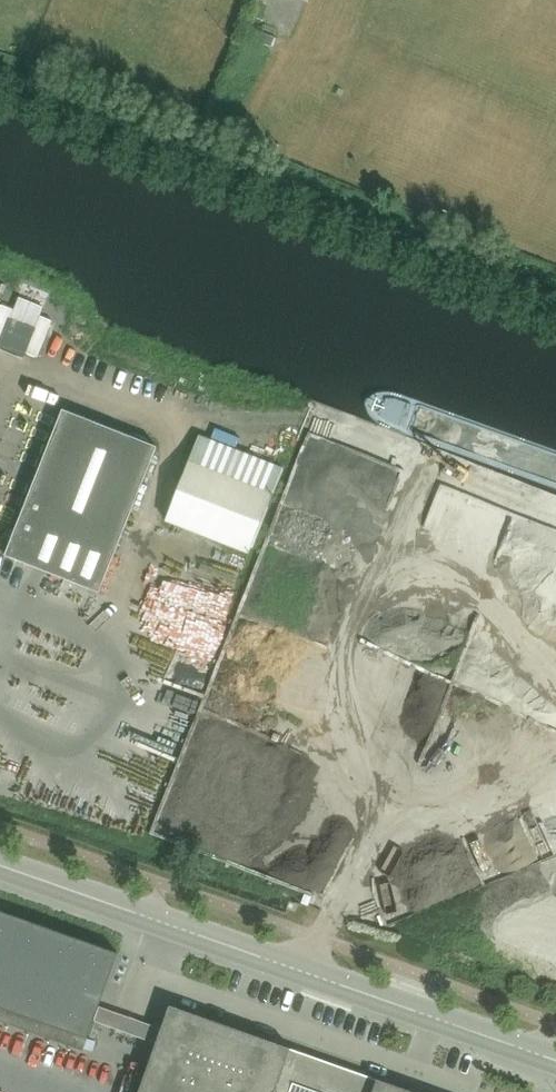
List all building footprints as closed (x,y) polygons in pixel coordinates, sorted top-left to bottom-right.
[(63,409),(5,555),(99,592),(157,447),(63,409)] [(285,465),(201,432),(167,521),(251,553),(285,465)] [(345,650),(353,652),(359,604),(362,588),(367,579),(377,580),(375,594),(386,596),(387,587),(390,582),(392,569),(377,561),(379,553),(376,559),(373,576),(363,575),(350,568),(347,589),(342,588),(335,600),(334,606),(327,620),(325,633),(308,630),(345,650)] [(87,1038),(118,953),(0,911),(0,1007),(87,1038)] [(170,1006),(139,1091),(413,1091),(170,1006)]
